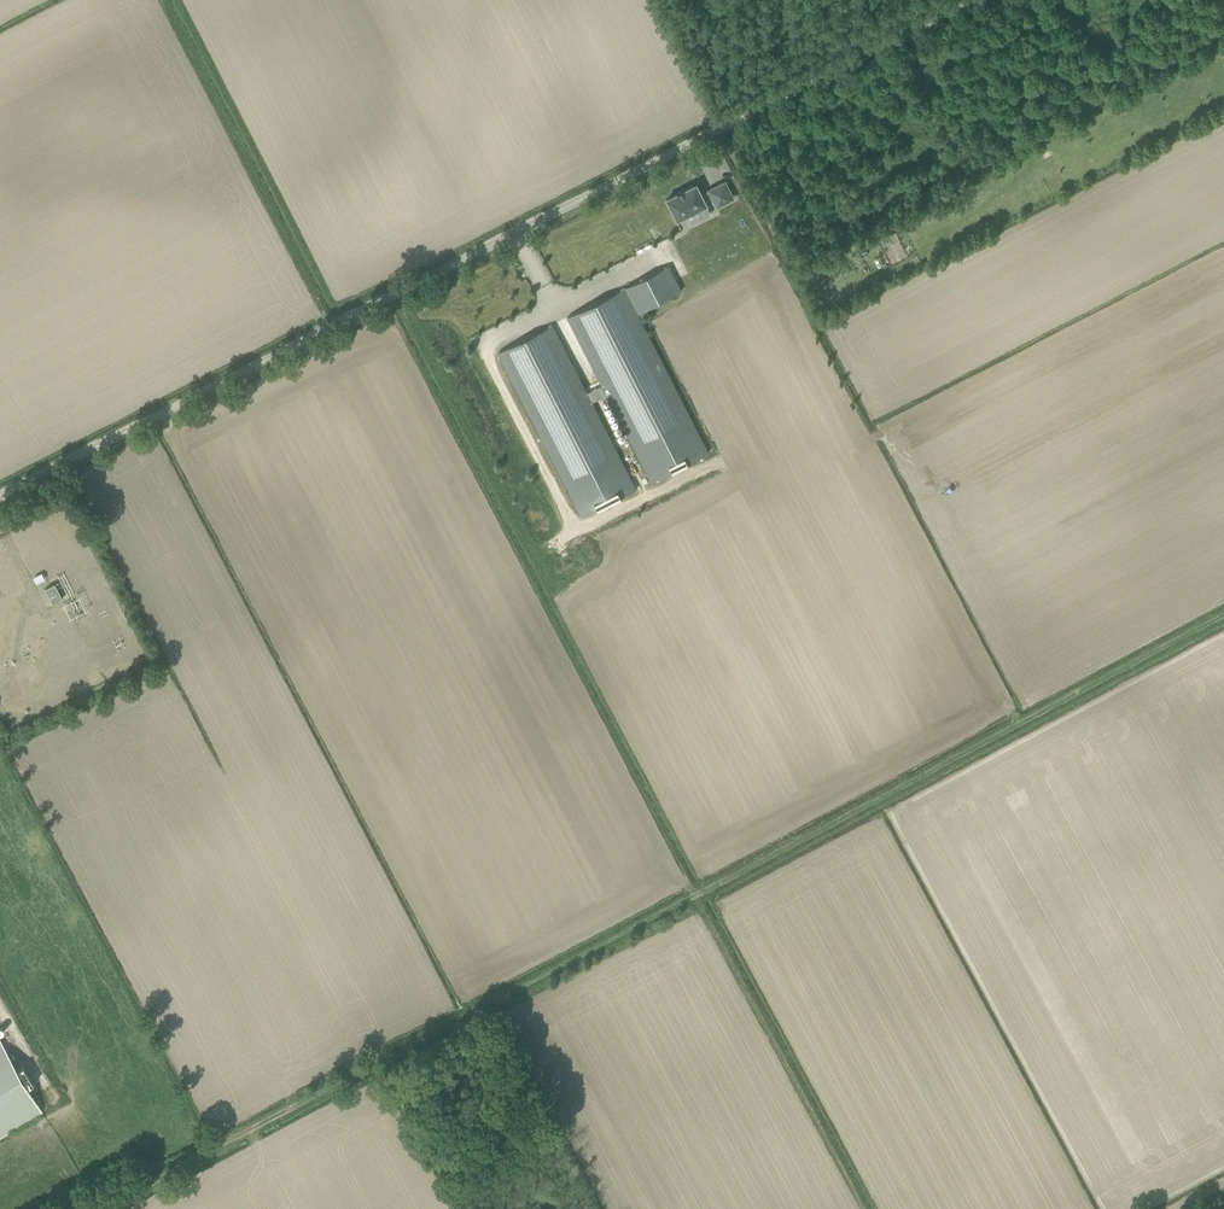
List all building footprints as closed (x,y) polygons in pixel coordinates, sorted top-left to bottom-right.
[(707,192),(700,196),(694,185),(683,191),(676,194),(665,200),(675,220),(684,216),(686,219),(697,214),(696,210),(704,206),(704,205),(712,201),(715,208),(731,199),(723,183),(707,191),(707,192)] [(672,244),(664,247),(672,266),(680,263),(672,244)] [(652,484),(708,455),(636,313),(670,296),(681,290),(668,266),(567,317),(578,338),(602,385),(607,396),(652,484)] [(602,385),(587,393),(564,347),(552,325),(498,352),(540,434),(583,519),(637,491),(592,403),(607,396),(602,385)] [(36,583),(45,579),(42,572),(33,577),(36,583)] [(52,603),(62,598),(55,584),(45,589),(52,603)] [(10,1132),(9,1130),(42,1111),(27,1086),(34,1083),(23,1064),(16,1067),(0,1040),(0,1138),(10,1132)]
